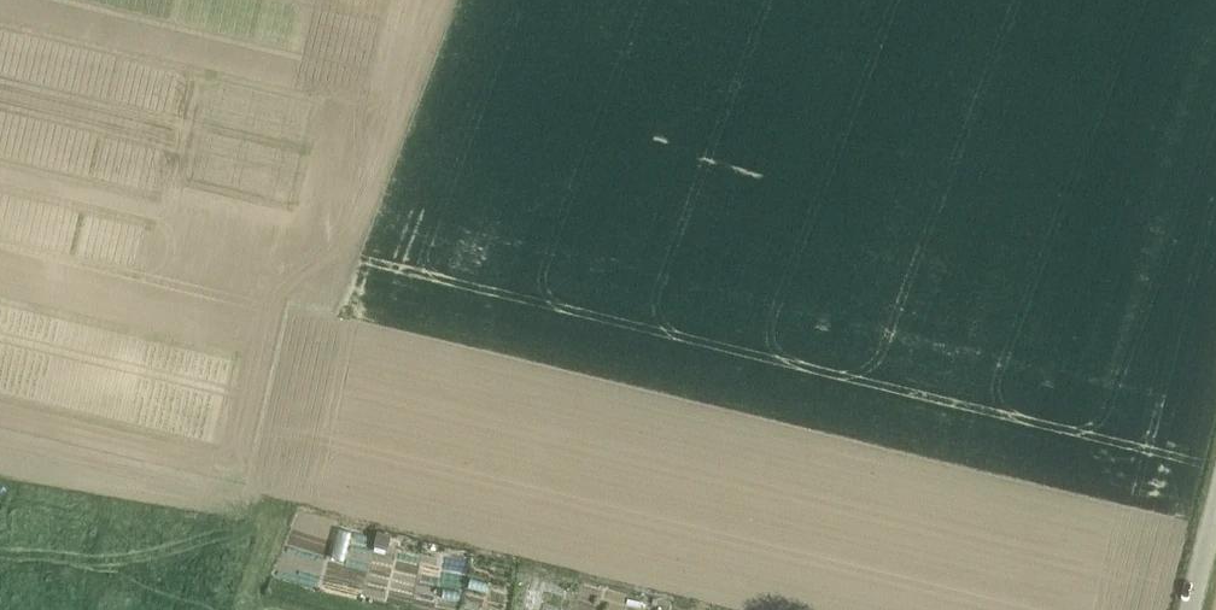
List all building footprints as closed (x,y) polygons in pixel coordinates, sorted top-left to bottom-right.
[(380,531),(377,542),(392,545),(394,534),(380,531)]
